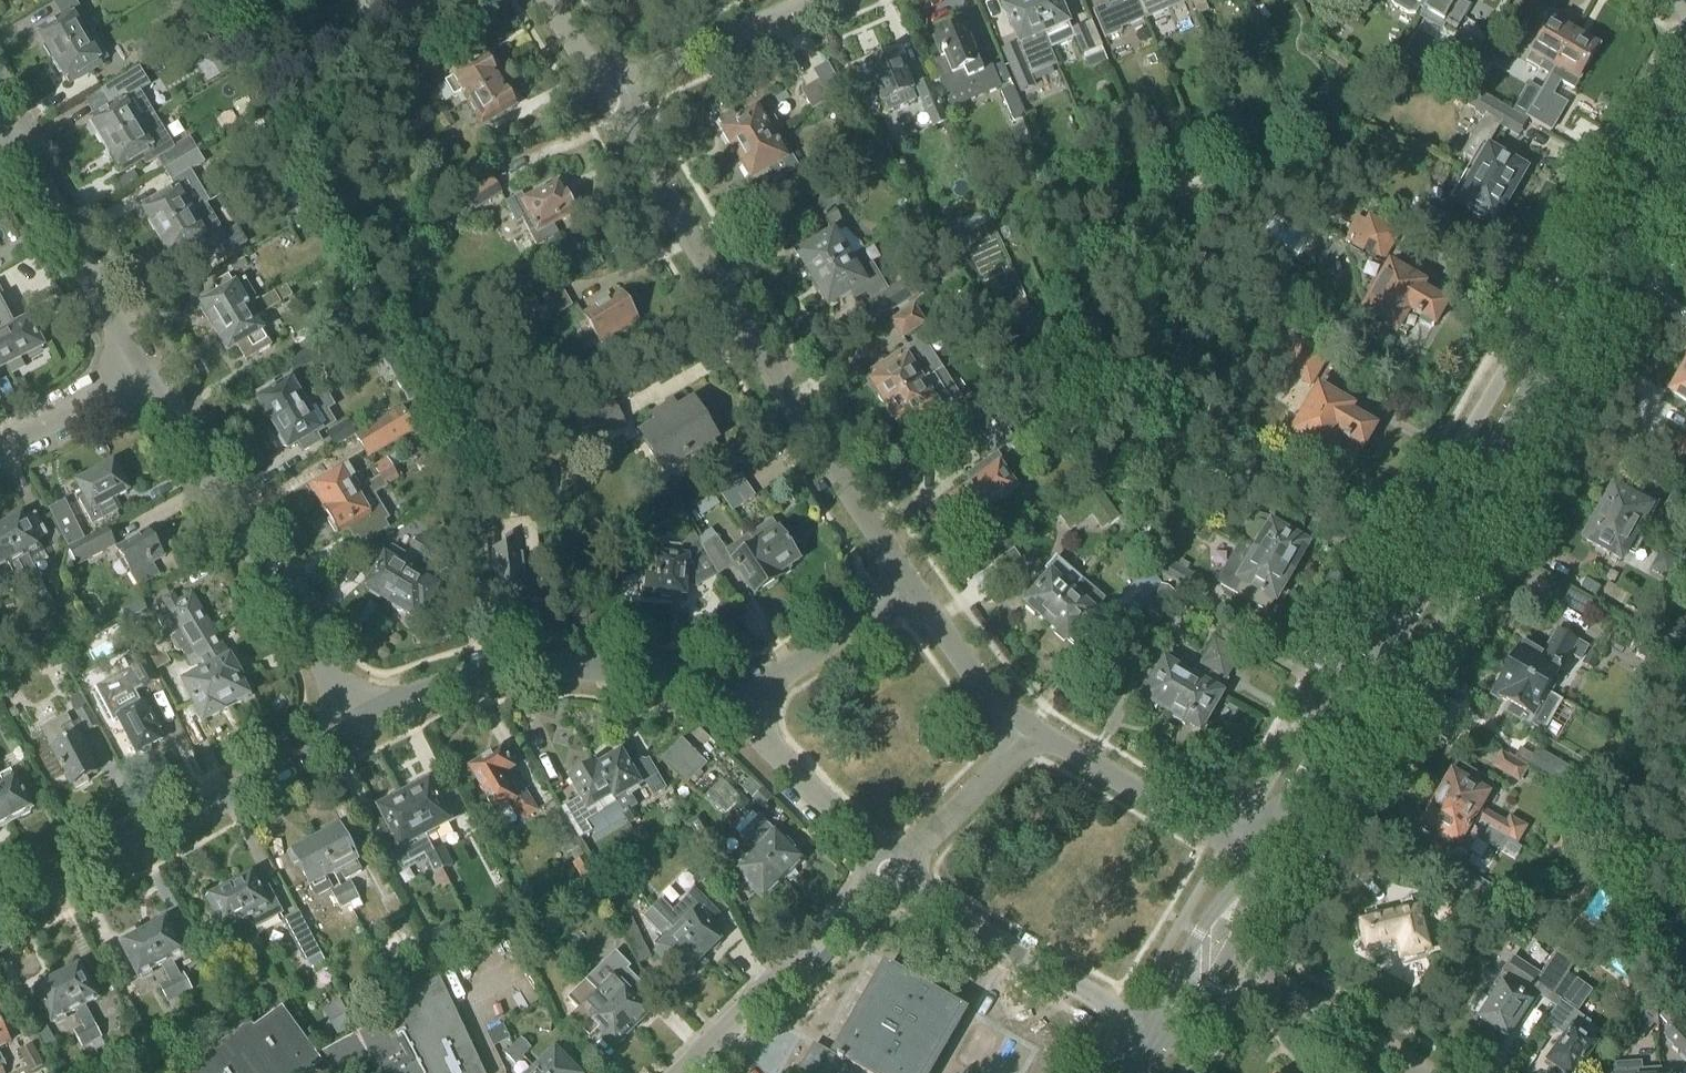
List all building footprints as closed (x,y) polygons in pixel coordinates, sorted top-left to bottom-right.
[(427,0),(385,0),(397,21),(429,3),(427,0)] [(1003,10),(1018,47),(1019,47),(1026,62),(1031,72),(1054,63),(1049,52),(1027,0),(1025,0),(1020,2),(1016,0),(1008,4),(1007,8),(1003,10)] [(1049,52),(1074,41),(1081,57),(1101,48),(1096,36),(1091,23),(1091,24),(1071,32),(1068,25),(1067,25),(1060,8),(1065,6),(1063,0),(1027,0),(1049,52)] [(1104,40),(1121,33),(1120,30),(1144,19),(1136,0),(1105,0),(1108,6),(1092,13),(1104,40)] [(1144,19),(1186,1),(1185,0),(1136,0),(1144,19)] [(1194,8),(1205,3),(1204,0),(1190,0),(1194,8)] [(1372,0),(1349,0),(1342,13),(1358,23),(1372,0)] [(1429,0),(1391,0),(1394,7),(1408,15),(1415,14),(1419,10),(1422,12),(1429,0)] [(1470,7),(1459,0),(1429,0),(1422,12),(1423,12),(1419,19),(1442,32),(1445,25),(1456,32),(1470,7)] [(67,18),(38,35),(45,47),(43,48),(50,60),(52,58),(53,60),(93,36),(95,35),(80,9),(78,10),(73,3),(62,10),(67,18)] [(1549,21),(1525,63),(1549,77),(1573,35),(1562,29),(1562,26),(1556,22),(1553,24),(1549,21)] [(941,60),(931,64),(939,82),(947,102),(948,102),(973,91),(976,97),(977,100),(1002,89),(993,68),(992,67),(981,72),(967,38),(962,26),(953,30),(935,38),(939,48),(943,59),(941,60)] [(1447,53),(1471,67),(1483,45),(1465,35),(1464,38),(1457,35),(1447,53)] [(1535,102),(1524,120),(1548,134),(1564,108),(1549,99),(1559,83),(1573,91),(1598,49),(1596,48),(1595,45),(1588,41),(1585,42),(1573,35),(1549,77),(1535,102)] [(54,61),(51,62),(59,76),(62,74),(68,85),(96,68),(108,61),(93,36),(53,60),(54,61)] [(870,64),(853,71),(857,81),(862,92),(863,96),(866,95),(874,91),(877,90),(883,105),(887,114),(914,102),(900,68),(904,66),(899,54),(897,55),(893,57),(893,56),(892,54),(882,58),(881,57),(869,62),(870,64)] [(467,103),(501,83),(486,58),(452,78),(453,80),(445,84),(454,99),(461,95),(467,103)] [(1475,91),(1482,78),(1480,71),(1472,66),(1462,83),(1475,91)] [(99,118),(90,123),(98,135),(95,136),(101,146),(103,144),(105,148),(149,121),(134,97),(133,97),(130,91),(123,80),(102,92),(113,110),(99,118)] [(812,112),(829,101),(818,82),(801,93),(812,112)] [(501,83),(467,103),(481,128),(515,108),(501,83)] [(932,129),(947,123),(930,83),(916,89),(932,129)] [(1001,93),(1014,123),(1026,117),(1013,88),(1001,93)] [(1475,109),(1481,97),(1465,89),(1459,101),(1475,109)] [(1463,155),(1463,157),(1472,162),(1465,174),(1508,198),(1523,171),(1511,164),(1515,157),(1508,153),(1506,152),(1499,148),(1495,155),(1487,150),(1486,150),(1499,128),(1508,112),(1507,111),(1483,98),(1475,114),(1484,119),(1472,140),(1463,155)] [(1512,112),(1512,113),(1514,114),(1524,119),(1525,118),(1534,102),(1527,98),(1523,99),(1519,100),(1512,112)] [(432,124),(437,121),(449,114),(443,104),(427,114),(432,124)] [(726,118),(718,123),(723,132),(722,133),(737,157),(770,137),(777,133),(780,131),(773,118),(763,125),(756,113),(748,118),(738,123),(736,119),(733,114),(726,118)] [(449,114),(437,121),(443,131),(455,124),(449,114)] [(107,150),(105,151),(111,163),(114,162),(120,173),(143,159),(146,164),(157,158),(165,171),(187,158),(179,145),(171,150),(153,119),(149,121),(105,148),(107,150)] [(770,137),(737,157),(751,181),(752,180),(756,186),(769,177),(772,181),(773,184),(799,169),(785,144),(784,145),(777,133),(770,137)] [(191,138),(179,145),(187,158),(199,151),(198,151),(191,138)] [(867,152),(872,160),(884,152),(876,140),(868,144),(867,152)] [(187,158),(165,171),(172,183),(187,175),(206,164),(199,151),(187,158)] [(883,165),(889,165),(893,163),(886,153),(876,159),(878,162),(883,165)] [(843,174),(842,161),(830,162),(832,175),(843,174)] [(1465,174),(1449,202),(1492,226),(1508,198),(1465,174)] [(175,191),(143,210),(149,220),(148,222),(154,233),(157,234),(158,235),(191,216),(206,207),(187,175),(172,183),(171,184),(175,191)] [(465,194),(475,211),(502,194),(492,177),(465,194)] [(520,198),(506,206),(511,216),(516,225),(518,224),(521,222),(522,224),(535,248),(555,238),(557,236),(552,227),(573,215),(572,213),(572,212),(578,209),(579,206),(575,201),(572,201),(569,202),(564,193),(562,194),(557,186),(546,192),(523,204),(520,198)] [(831,186),(812,197),(816,205),(829,228),(841,221),(835,211),(843,206),(836,194),(831,186)] [(1450,220),(1427,206),(1418,220),(1441,234),(1450,220)] [(158,236),(158,238),(164,249),(166,250),(173,260),(192,249),(197,257),(210,248),(219,264),(248,247),(237,230),(225,237),(206,207),(191,216),(158,235),(158,236)] [(1350,234),(1346,242),(1349,243),(1351,245),(1351,246),(1349,249),(1364,305),(1360,312),(1393,331),(1394,331),(1399,334),(1408,319),(1410,315),(1418,320),(1432,328),(1445,307),(1417,290),(1420,285),(1389,267),(1386,266),(1379,262),(1386,249),(1387,249),(1387,248),(1395,234),(1367,217),(1359,231),(1356,237),(1353,236),(1350,234)] [(833,236),(798,257),(805,268),(803,271),(808,279),(812,279),(813,281),(848,260),(860,253),(864,250),(861,245),(846,230),(834,237),(833,236)] [(817,295),(822,295),(828,306),(849,293),(855,302),(866,295),(871,302),(867,304),(878,322),(919,297),(908,279),(889,291),(873,265),(869,267),(860,253),(848,260),(813,281),(814,283),(812,288),(817,295)] [(202,308),(201,309),(209,323),(210,323),(215,330),(258,303),(245,281),(244,281),(233,288),(227,278),(218,284),(213,287),(219,296),(203,306),(201,307),(202,308)] [(258,303),(215,330),(220,338),(218,339),(226,352),(227,351),(229,353),(234,350),(240,359),(253,352),(267,343),(261,334),(263,333),(255,320),(258,318),(265,314),(281,304),(281,303),(292,297),(286,287),(258,303)] [(564,292),(547,302),(555,317),(573,307),(564,292)] [(637,323),(620,294),(609,301),(606,296),(594,303),(597,308),(581,317),(598,345),(637,323)] [(4,369),(41,349),(37,341),(35,337),(32,332),(31,332),(27,323),(17,329),(0,297),(0,360),(4,369)] [(524,305),(531,316),(542,309),(536,298),(524,305)] [(900,339),(923,324),(912,308),(890,323),(900,339)] [(1278,370),(1311,388),(1329,355),(1296,337),(1278,370)] [(885,406),(941,371),(921,340),(907,349),(909,352),(901,357),(899,354),(869,373),(875,382),(871,384),(877,394),(876,399),(881,405),(885,406)] [(295,374),(320,358),(314,347),(288,363),(295,374)] [(384,364),(390,374),(407,402),(409,405),(430,393),(405,351),(384,364)] [(1669,394),(1685,404),(1685,369),(1684,368),(1669,394)] [(941,371),(885,406),(886,408),(885,412),(889,419),(894,419),(900,430),(919,417),(924,425),(961,401),(941,371)] [(266,388),(255,395),(259,402),(258,402),(261,407),(260,409),(264,417),(268,418),(273,427),(307,406),(292,382),(277,391),(276,390),(273,384),(266,388)] [(1361,451),(1374,429),(1347,413),(1350,408),(1316,388),(1289,434),(1323,453),(1335,433),(1342,437),(1341,439),(1361,451)] [(307,406),(273,427),(280,439),(280,443),(284,450),(287,451),(288,452),(294,448),(297,446),(303,456),(322,445),(316,435),(335,425),(328,413),(335,409),(326,394),(307,406)] [(577,420),(592,444),(626,423),(611,399),(577,420)] [(966,431),(989,418),(979,401),(957,415),(966,431)] [(643,434),(656,454),(666,470),(696,451),(699,455),(700,457),(702,456),(715,448),(714,447),(711,442),(713,441),(691,405),(677,413),(674,409),(672,406),(651,419),(655,426),(656,427),(653,428),(650,430),(643,434)] [(368,460),(415,432),(402,411),(355,439),(368,460)] [(997,415),(971,434),(987,457),(1013,439),(997,415)] [(349,421),(326,435),(327,436),(335,449),(357,436),(349,422),(349,421)] [(1675,460),(1677,461),(1685,466),(1685,441),(1675,460)] [(974,487),(952,503),(959,513),(959,516),(963,522),(966,522),(968,525),(969,525),(975,533),(977,536),(985,530),(993,525),(985,513),(1001,502),(1015,493),(1005,479),(999,470),(1005,466),(997,455),(966,476),(974,487)] [(387,461),(374,468),(380,478),(393,470),(387,461)] [(79,501),(87,515),(93,527),(118,514),(112,502),(127,494),(113,467),(77,486),(84,499),(79,501)] [(347,468),(311,489),(324,512),(361,490),(347,468)] [(393,470),(380,478),(381,478),(387,488),(400,481),(399,480),(393,470)] [(733,482),(718,492),(719,492),(733,513),(755,498),(741,476),(739,478),(733,482)] [(361,490),(324,512),(330,521),(327,522),(334,535),(337,533),(338,535),(346,531),(354,545),(390,523),(375,497),(387,488),(381,478),(361,490)] [(1601,509),(1598,515),(1634,535),(1644,517),(1646,514),(1650,516),(1652,517),(1658,506),(1640,495),(1635,503),(1612,490),(1608,497),(1604,497),(1599,505),(1601,509)] [(1100,496),(1059,523),(1067,535),(1091,519),(1101,534),(1118,522),(1100,496)] [(66,506),(51,514),(69,549),(84,542),(85,541),(67,505),(66,506)] [(496,595),(501,595),(503,596),(505,596),(513,595),(516,593),(526,592),(521,556),(539,554),(535,520),(517,522),(516,508),(505,509),(506,523),(500,524),(503,551),(494,552),(491,552),(495,581),(496,595)] [(1248,549),(1291,573),(1306,546),(1271,526),(1276,517),(1270,513),(1267,520),(1266,519),(1259,517),(1252,519),(1247,524),(1245,530),(1247,537),(1252,542),(1248,549)] [(11,524),(0,529),(18,562),(33,591),(43,585),(29,558),(41,551),(37,543),(39,541),(48,537),(36,514),(27,519),(25,520),(23,517),(22,518),(19,516),(12,520),(11,524)] [(646,584),(646,594),(658,595),(660,597),(660,598),(664,598),(669,599),(671,598),(672,597),(679,597),(684,598),(685,588),(685,587),(698,589),(719,577),(717,574),(702,546),(684,515),(683,516),(672,521),(673,523),(685,544),(679,547),(660,545),(658,567),(657,577),(652,577),(647,576),(646,584)] [(1589,532),(1583,542),(1592,547),(1591,549),(1601,555),(1607,559),(1609,556),(1611,557),(1619,562),(1625,552),(1630,554),(1633,556),(1642,540),(1634,535),(1598,515),(1595,520),(1591,520),(1587,528),(1589,532)] [(770,522),(747,537),(778,581),(787,575),(788,570),(791,568),(798,563),(770,522)] [(7,587),(17,582),(24,595),(33,591),(18,562),(0,529),(0,584),(7,587)] [(106,531),(68,550),(77,568),(115,548),(106,531)] [(148,533),(116,553),(138,589),(157,577),(149,564),(159,558),(162,556),(161,555),(163,550),(157,539),(152,539),(148,533)] [(716,537),(702,546),(717,574),(719,577),(719,576),(733,567),(753,595),(754,598),(764,591),(766,591),(768,592),(775,587),(775,584),(775,583),(778,581),(747,537),(726,551),(716,537)] [(417,538),(410,550),(419,555),(427,543),(417,538)] [(427,543),(419,555),(428,561),(435,548),(427,543)] [(1291,573),(1248,549),(1239,544),(1223,570),(1228,573),(1220,585),(1267,612),(1274,601),(1291,573)] [(385,558),(368,587),(368,589),(369,593),(368,595),(379,601),(380,600),(389,605),(409,572),(415,561),(407,556),(392,548),(387,555),(385,558)] [(435,548),(428,561),(438,578),(449,572),(435,548)] [(1015,549),(996,562),(1002,571),(1021,558),(1015,549)] [(1660,550),(1650,567),(1667,576),(1676,560),(1660,550)] [(1050,576),(1024,605),(1027,607),(1024,610),(1033,618),(1036,615),(1046,624),(1082,583),(1057,561),(1055,560),(1045,572),(1050,576)] [(1169,562),(1158,582),(1181,595),(1184,589),(1204,600),(1211,587),(1209,586),(1212,580),(1180,562),(1177,567),(1169,562)] [(409,572),(389,605),(392,606),(392,610),(400,614),(403,613),(410,617),(415,615),(417,615),(420,611),(424,613),(431,600),(438,589),(409,572)] [(1146,573),(1114,610),(1128,622),(1160,585),(1146,573)] [(1082,583),(1046,624),(1055,632),(1053,635),(1064,644),(1066,641),(1067,642),(1076,650),(1080,645),(1088,636),(1086,635),(1084,633),(1108,606),(1082,583)] [(1176,595),(1161,586),(1145,612),(1161,622),(1176,595)] [(168,611),(156,618),(175,649),(181,646),(182,648),(189,643),(194,651),(214,638),(191,598),(190,599),(180,605),(174,594),(162,601),(168,611)] [(119,607),(126,620),(147,610),(140,596),(119,607)] [(581,618),(587,618),(590,613),(588,609),(584,607),(579,610),(579,614),(581,618)] [(1191,679),(1171,715),(1199,731),(1219,696),(1218,695),(1217,694),(1220,688),(1223,689),(1224,687),(1227,681),(1224,679),(1238,656),(1234,654),(1233,653),(1240,641),(1220,630),(1213,642),(1191,680),(1191,679)] [(1521,644),(1505,670),(1546,693),(1568,655),(1574,658),(1581,662),(1589,648),(1576,640),(1575,642),(1557,632),(1542,657),(1521,644)] [(181,646),(175,649),(177,652),(180,653),(182,652),(187,661),(196,656),(200,663),(206,673),(208,672),(227,709),(228,708),(229,707),(246,698),(237,681),(239,680),(214,638),(194,651),(189,643),(182,648),(181,646)] [(152,642),(139,649),(141,653),(152,674),(171,664),(166,655),(158,652),(152,642)] [(1589,652),(1582,664),(1593,671),(1601,658),(1589,652)] [(133,676),(117,685),(132,712),(118,719),(137,755),(140,754),(140,755),(141,756),(152,750),(151,748),(161,743),(158,738),(156,734),(157,734),(158,733),(150,717),(148,718),(141,707),(134,694),(156,683),(152,674),(141,653),(125,661),(130,670),(133,676)] [(196,656),(187,661),(191,668),(200,663),(196,656)] [(1168,656),(1143,699),(1171,715),(1191,679),(1181,673),(1185,666),(1168,656)] [(1644,681),(1656,688),(1665,673),(1652,665),(1644,681)] [(1505,670),(1490,696),(1510,707),(1508,710),(1505,715),(1531,730),(1529,732),(1541,739),(1562,703),(1546,693),(1505,670)] [(187,683),(183,685),(203,723),(219,715),(222,714),(221,712),(227,709),(208,672),(206,673),(187,683)] [(13,698),(15,694),(13,689),(8,687),(4,689),(2,693),(4,698),(8,700),(13,698)] [(43,731),(41,732),(47,743),(52,752),(60,768),(70,788),(73,786),(76,791),(90,783),(87,779),(88,778),(98,773),(79,738),(97,728),(80,695),(69,701),(80,722),(72,726),(68,717),(57,723),(43,731)] [(662,759),(688,784),(707,765),(682,739),(662,759)] [(1573,792),(1582,775),(1537,749),(1527,765),(1573,792)] [(1519,784),(1528,768),(1500,752),(1491,768),(1519,784)] [(485,763),(471,772),(495,812),(509,804),(519,822),(520,821),(535,813),(513,777),(500,755),(496,757),(494,753),(483,760),(485,763)] [(614,802),(628,826),(638,821),(632,810),(635,808),(627,795),(638,788),(620,756),(616,758),(613,757),(607,761),(606,764),(595,770),(593,766),(592,766),(614,802)] [(1444,785),(1436,800),(1476,823),(1477,823),(1488,829),(1506,839),(1517,845),(1527,828),(1509,817),(1506,823),(1480,808),(1487,796),(1486,796),(1491,787),(1493,784),(1459,764),(1452,775),(1451,775),(1449,778),(1445,777),(1442,783),(1444,785)] [(567,781),(579,800),(561,810),(579,841),(592,833),(586,823),(616,806),(614,802),(592,766),(589,768),(586,767),(585,768),(580,771),(579,774),(567,781)] [(9,823),(20,817),(23,818),(31,814),(32,811),(20,788),(15,777),(3,784),(0,779),(0,806),(9,823)] [(762,793),(749,780),(740,789),(761,810),(771,799),(763,791),(762,793)] [(409,794),(403,798),(426,841),(427,841),(435,836),(433,833),(443,828),(457,820),(453,812),(448,802),(442,805),(438,807),(430,791),(427,785),(423,787),(418,786),(411,790),(409,794)] [(381,809),(378,811),(390,833),(382,837),(381,837),(391,855),(393,854),(399,865),(403,863),(405,867),(425,857),(425,858),(427,857),(434,853),(427,841),(426,841),(403,798),(395,802),(390,800),(383,804),(381,809)] [(1436,800),(1419,829),(1433,836),(1435,834),(1469,854),(1477,839),(1498,851),(1506,839),(1488,829),(1477,823),(1476,823),(1436,800)] [(1,827),(9,823),(0,806),(0,830),(1,827)] [(744,844),(782,882),(784,880),(786,881),(795,872),(793,871),(802,862),(759,817),(739,837),(745,843),(744,844)] [(700,849),(713,842),(699,819),(686,827),(700,849)] [(324,838),(315,843),(332,876),(340,872),(345,881),(361,873),(356,864),(339,830),(335,832),(333,828),(322,834),(324,838)] [(565,854),(570,851),(580,846),(581,846),(570,828),(555,837),(565,854)] [(985,860),(995,851),(986,841),(976,851),(985,860)] [(295,853),(292,855),(307,884),(315,899),(329,892),(331,891),(338,887),(332,876),(315,843),(303,849),(301,845),(293,850),(295,853)] [(780,884),(782,882),(744,844),(723,865),(721,871),(723,878),(726,884),(736,894),(746,885),(762,901),(772,892),(775,892),(779,887),(780,884)] [(444,849),(436,853),(444,869),(452,865),(444,849)] [(427,857),(425,858),(434,875),(444,870),(444,869),(436,853),(434,853),(427,857)] [(576,863),(573,865),(581,879),(594,871),(586,857),(586,858),(576,863)] [(1476,912),(1490,887),(1458,868),(1444,893),(1476,912)] [(237,884),(229,889),(246,922),(248,921),(253,931),(283,915),(269,887),(261,891),(260,890),(253,876),(249,878),(245,877),(238,881),(237,884)] [(350,883),(340,888),(350,906),(353,912),(363,907),(359,901),(350,883)] [(340,888),(330,893),(340,911),(346,922),(356,917),(353,912),(350,906),(340,888)] [(209,899),(205,901),(213,916),(223,934),(246,922),(229,889),(221,893),(217,891),(210,895),(209,899)] [(405,917),(394,896),(381,903),(392,924),(405,917)] [(662,901),(654,909),(703,959),(710,952),(718,952),(724,946),(724,938),(686,899),(673,912),(662,901)] [(1400,952),(1402,952),(1404,960),(1432,952),(1421,908),(1418,908),(1409,911),(1391,915),(1391,914),(1358,923),(1359,930),(1365,951),(1379,948),(1396,943),(1398,949),(1400,952)] [(652,911),(643,919),(666,942),(655,953),(657,954),(682,980),(685,976),(692,978),(698,972),(698,963),(701,960),(703,959),(654,909),(652,911)] [(298,913),(282,922),(305,964),(308,963),(311,969),(324,961),(321,956),(321,955),(298,913)] [(637,929),(631,918),(619,924),(624,935),(637,929)] [(151,930),(143,934),(160,967),(162,967),(169,982),(168,982),(177,1000),(193,992),(184,974),(180,976),(173,961),(183,955),(166,922),(162,924),(159,923),(151,927),(151,930)] [(123,945),(120,946),(137,979),(160,967),(143,934),(134,938),(131,937),(124,941),(123,945)] [(246,941),(256,960),(266,954),(256,935),(246,941)] [(1507,1039),(1535,995),(1539,989),(1552,998),(1568,975),(1578,957),(1559,947),(1540,975),(1512,957),(1501,972),(1503,974),(1492,991),(1487,998),(1492,1002),(1479,1020),(1494,1030),(1507,1039)] [(615,953),(585,983),(631,1030),(639,1022),(643,1022),(648,1018),(647,1014),(649,1013),(634,997),(643,988),(627,972),(630,969),(615,953)] [(1597,968),(1600,964),(1600,958),(1594,954),(1588,957),(1586,961),(1585,967),(1591,971),(1597,968)] [(64,975),(57,979),(74,1012),(75,1012),(83,1027),(92,1044),(102,1039),(85,1007),(97,1000),(80,967),(76,969),(73,968),(65,972),(64,975)] [(961,1011),(888,969),(877,990),(866,1009),(858,1024),(850,1039),(837,1061),(813,1047),(798,1072),(925,1072),(929,1065),(939,1049),(950,1031),(961,1011)] [(318,1057),(325,1072),(353,1072),(370,1064),(375,1072),(483,1072),(434,974),(430,976),(424,979),(418,982),(419,983),(422,989),(392,1003),(392,1004),(383,1009),(385,1014),(368,1023),(352,1032),(355,1037),(318,1057)] [(37,990),(33,992),(51,1025),(74,1012),(57,979),(49,984),(45,982),(38,986),(37,990)] [(1545,1023),(1565,1038),(1547,1064),(1560,1072),(1575,1072),(1594,1047),(1594,1046),(1580,1036),(1584,1031),(1590,1024),(1577,1014),(1593,992),(1577,981),(1562,1003),(1561,1004),(1560,1003),(1545,1023)] [(168,982),(159,987),(168,1004),(177,1000),(168,982)] [(585,983),(567,1001),(570,1005),(577,1012),(568,1020),(574,1025),(585,1037),(589,1040),(598,1031),(614,1047),(616,1044),(620,1045),(624,1040),(624,1036),(631,1030),(585,983)] [(1647,1006),(1635,998),(1627,1009),(1640,1018),(1647,1006)] [(311,1072),(325,1072),(318,1057),(315,1058),(280,1011),(252,1031),(248,1026),(243,1030),(183,1072),(311,1072)] [(345,1012),(329,1021),(338,1037),(354,1028),(345,1012)] [(1685,1061),(1685,1032),(1666,1012),(1659,1018),(1670,1029),(1662,1036),(1685,1061)] [(11,1044),(0,1024),(0,1049),(11,1044)] [(57,1049),(46,1026),(36,1031),(47,1054),(57,1049)] [(83,1027),(73,1032),(83,1050),(93,1045),(92,1044),(83,1027)] [(513,1047),(523,1057),(531,1049),(521,1039),(513,1047)] [(19,1053),(30,1072),(31,1072),(44,1066),(33,1045),(19,1053)] [(515,1065),(523,1057),(513,1047),(504,1055),(515,1065)] [(536,1070),(539,1072),(575,1072),(554,1052),(536,1070)]
